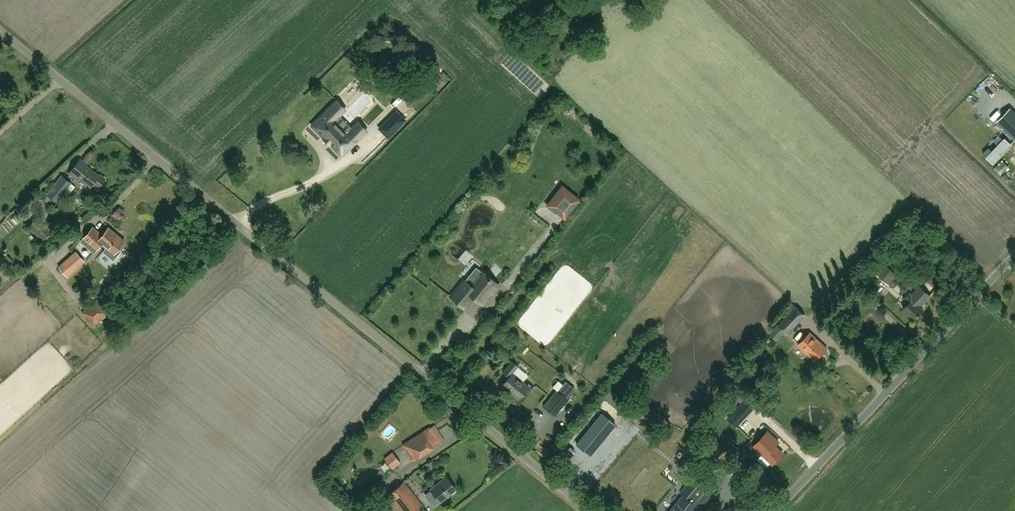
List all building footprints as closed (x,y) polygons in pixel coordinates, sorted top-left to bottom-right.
[(321,123),(314,130),(321,137),(320,138),(325,144),(327,142),(334,150),(338,145),(343,150),(363,130),(354,122),(346,130),(347,132),(344,135),(329,119),(332,116),(333,118),(342,109),(333,101),(316,118),(321,123)] [(997,121),(1014,138),(1014,112),(1010,108),(997,121)] [(395,112),(387,120),(396,129),(404,121),(395,112)] [(395,130),(388,137),(392,142),(399,135),(395,130)] [(989,147),(983,153),(993,163),(1011,145),(1004,138),(992,150),(989,147)] [(80,158),(69,172),(76,178),(77,176),(90,187),(93,183),(97,186),(100,186),(105,179),(104,177),(101,175),(99,175),(86,165),(87,164),(80,158)] [(56,201),(71,182),(62,175),(47,194),(56,201)] [(564,218),(574,204),(578,199),(562,186),(547,205),(558,214),(558,213),(564,218)] [(46,226),(37,217),(27,226),(43,242),(57,227),(51,221),(46,226)] [(92,227),(80,242),(93,253),(101,243),(106,248),(103,251),(103,252),(103,251),(113,259),(121,250),(121,251),(122,250),(119,248),(124,241),(109,227),(102,235),(92,227)] [(67,276),(84,261),(75,252),(59,267),(67,276)] [(888,284),(898,274),(885,261),(875,272),(888,284)] [(450,297),(464,308),(473,297),(483,305),(490,296),(489,296),(491,293),(492,294),(499,285),(482,271),(470,285),(464,280),(450,297)] [(920,286),(913,294),(910,291),(904,298),(909,302),(908,303),(903,308),(915,319),(923,309),(920,306),(930,295),(920,286)] [(83,313),(94,325),(107,312),(96,300),(94,302),(96,305),(88,313),(85,310),(83,313)] [(788,334),(799,322),(790,313),(779,325),(788,334)] [(815,361),(827,348),(810,332),(798,345),(815,361)] [(500,386),(507,391),(507,390),(518,399),(529,386),(512,372),(517,366),(512,361),(503,372),(508,377),(500,386)] [(526,379),(530,373),(518,365),(514,372),(526,379)] [(556,390),(543,406),(555,415),(568,400),(567,399),(573,392),(563,384),(557,391),(556,390)] [(737,405),(726,417),(732,422),(736,426),(747,414),(737,405)] [(602,412),(576,444),(589,455),(601,440),(615,423),(602,412)] [(779,442),(768,431),(754,446),(773,464),(783,453),(775,446),(779,442)] [(418,456),(408,441),(402,444),(412,460),(418,456)] [(392,469),(400,462),(393,452),(384,459),(392,469)] [(697,472),(696,473),(700,475),(692,485),(689,482),(680,493),(684,495),(671,510),(693,510),(697,506),(701,508),(706,501),(717,488),(697,472)] [(440,502),(456,489),(446,476),(430,490),(440,502)] [(422,505),(403,482),(387,495),(400,510),(414,510),(422,505)] [(379,506),(382,510),(391,510),(384,502),(379,506)]
